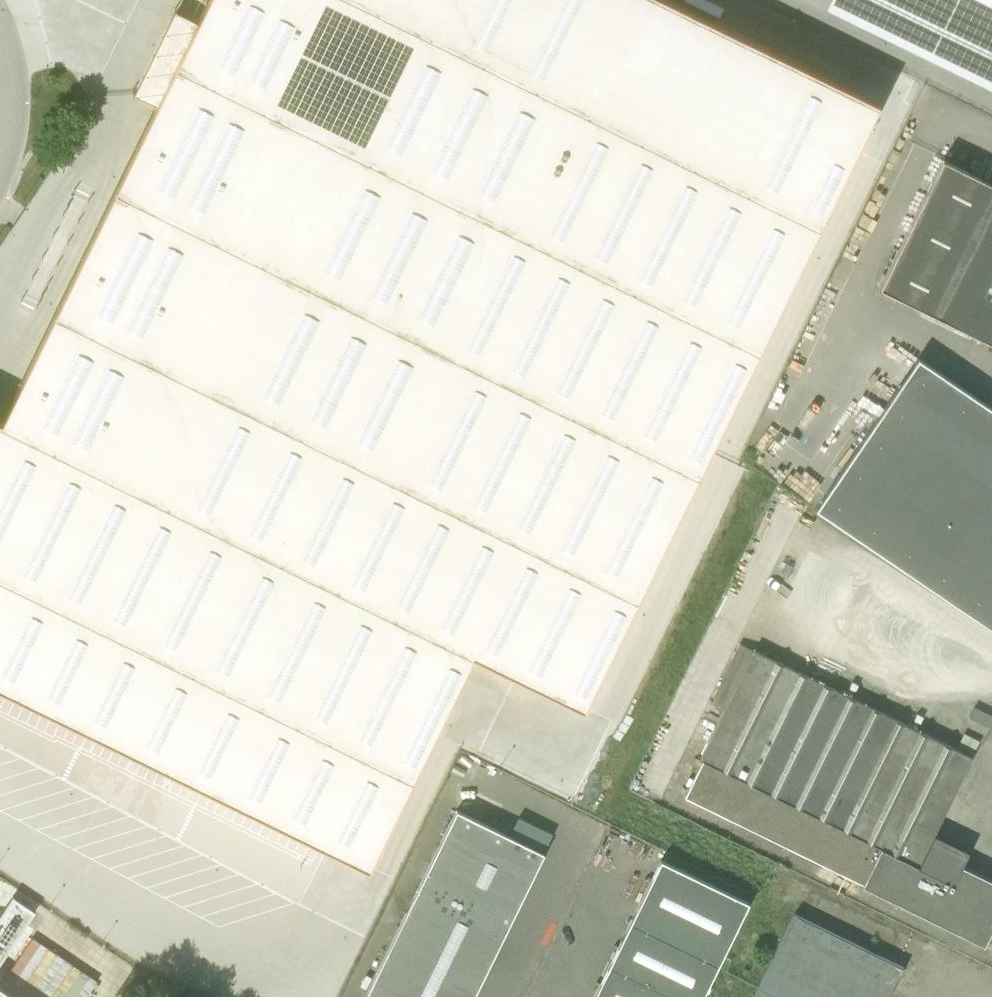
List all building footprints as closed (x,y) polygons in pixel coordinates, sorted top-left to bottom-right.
[(839,77),(680,0),(94,0),(173,39),(152,82),(164,88),(46,329),(5,309),(0,320),(0,684),(371,865),(475,652),(584,705),(822,218),(780,198),(839,77)] [(55,163),(63,168),(69,160),(61,154),(59,157),(56,162),(55,163)] [(942,159),(879,288),(991,343),(991,184),(942,159)] [(991,628),(991,408),(918,357),(815,509),(991,628)] [(909,726),(753,649),(752,651),(741,646),(712,704),(723,710),(699,760),(701,761),(685,795),(863,883),(862,885),(984,945),(991,927),(991,881),(961,866),(969,850),(934,833),(972,757),(971,757),(979,740),(964,733),(956,749),(909,726)] [(847,692),(848,693),(849,694),(851,694),(852,694),(853,693),(854,692),(855,691),(855,690),(855,689),(855,688),(854,687),(852,686),(851,685),(849,686),(848,686),(847,688),(846,688),(846,689),(846,690),(846,691),(847,692)] [(363,996),(472,996),(542,852),(454,809),(363,996)] [(540,817),(517,814),(515,831),(538,834),(540,817)] [(748,903),(660,860),(593,996),(701,996),(748,903)] [(34,911),(13,896),(0,916),(0,961),(34,911)] [(903,967),(794,914),(753,996),(889,996),(903,967)] [(0,985),(0,996),(17,996),(0,985)]
